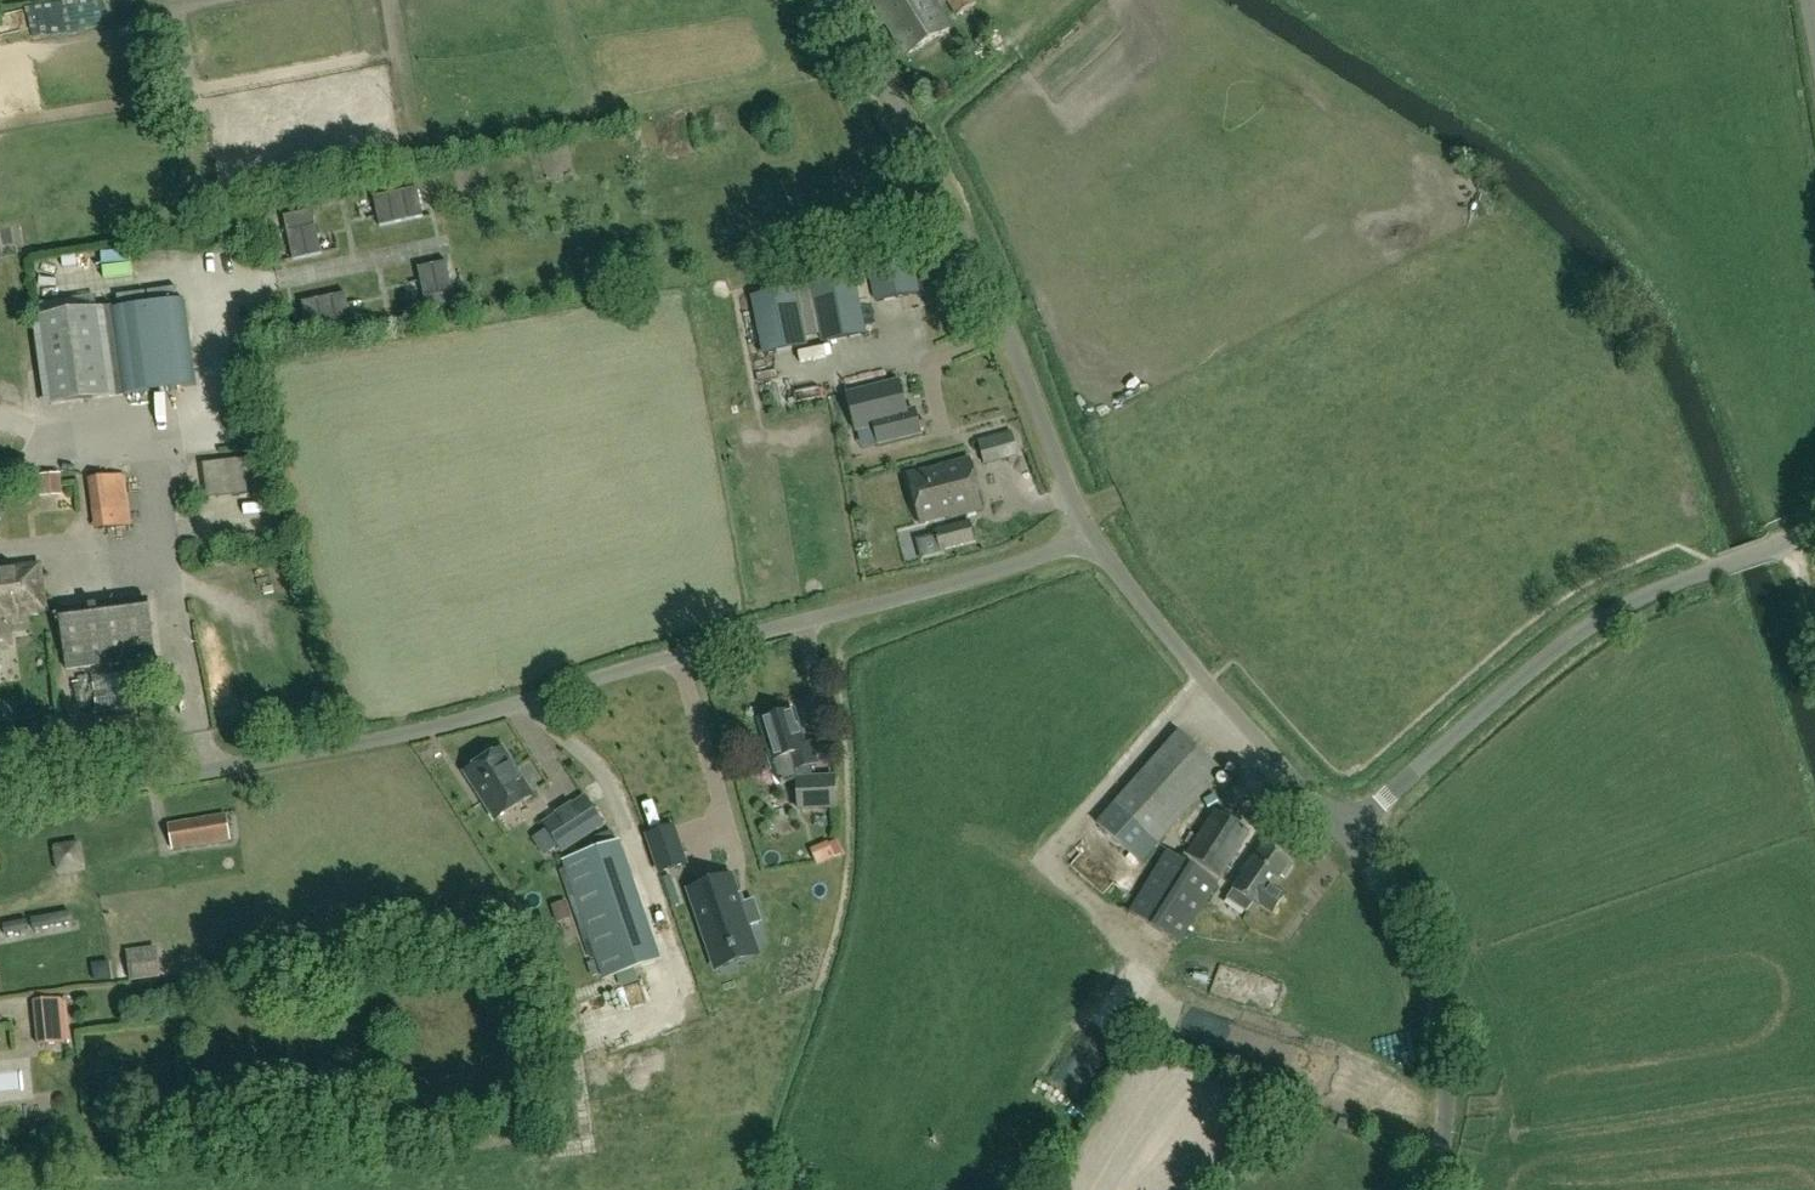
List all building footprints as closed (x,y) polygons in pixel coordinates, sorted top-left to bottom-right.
[(951,30),(933,0),(872,0),(905,57),(951,30)] [(974,0),(946,0),(956,16),(976,4),(974,0)] [(391,209),(394,224),(423,217),(417,188),(402,191),(405,206),(391,209)] [(373,198),(380,227),(394,224),(391,209),(405,206),(402,191),(373,198)] [(313,211),(298,214),(304,243),(319,240),(313,211)] [(304,243),(298,214),(283,217),(289,246),(304,243)] [(304,243),(289,246),(293,261),(322,254),(319,240),(304,243)] [(418,268),(421,283),(435,280),(450,277),(447,262),(418,268)] [(919,295),(912,264),(868,273),(875,304),(919,295)] [(450,277),(435,280),(441,309),(456,306),(450,277)] [(855,277),(810,285),(822,345),(867,336),(855,277)] [(435,280),(421,283),(427,312),(441,309),(435,280)] [(808,347),(796,288),(751,297),(763,356),(808,347)] [(319,314),(322,329),(352,323),(345,293),(330,297),(334,311),(319,314)] [(308,332),(322,329),(319,314),(334,311),(330,297),(301,303),(308,332)] [(185,300),(97,311),(109,397),(195,385),(185,300)] [(40,319),(52,406),(109,397),(97,311),(40,319)] [(879,405),(930,389),(925,374),(874,390),(879,405)] [(878,445),(920,434),(913,406),(898,409),(900,414),(872,421),(878,445)] [(977,440),(985,464),(1023,452),(1015,428),(977,440)] [(263,456),(213,463),(218,498),(268,492),(263,456)] [(982,509),(969,460),(907,476),(920,525),(982,509)] [(88,478),(95,530),(132,525),(125,473),(88,478)] [(40,497),(59,496),(58,476),(38,477),(40,497)] [(971,520),(933,530),(939,552),(977,541),(971,520)] [(768,584),(780,582),(777,557),(765,559),(768,584)] [(11,648),(7,615),(45,610),(39,566),(0,571),(0,649),(11,648)] [(121,603),(122,612),(61,619),(67,669),(150,659),(144,601),(121,603)] [(34,639),(20,639),(19,663),(33,664),(34,639)] [(773,761),(781,785),(797,780),(797,812),(837,809),(836,775),(813,776),(810,766),(816,764),(810,743),(804,745),(793,712),(761,721),(773,761)] [(141,754),(139,745),(135,716),(84,723),(89,761),(141,754)] [(1158,844),(1222,772),(1179,734),(1115,806),(1158,844)] [(532,796),(502,750),(465,773),(496,820),(532,796)] [(563,852),(591,834),(572,806),(545,824),(548,829),(560,847),(563,852)] [(1180,944),(1250,833),(1214,810),(1197,836),(1190,832),(1183,844),(1189,848),(1185,854),(1184,853),(1180,858),(1167,850),(1128,911),(1180,944)] [(226,814),(167,824),(172,850),(230,840),(226,814)] [(673,827),(647,836),(660,874),(686,865),(673,827)] [(73,838),(74,865),(102,864),(101,837),(73,838)] [(831,859),(854,852),(850,839),(827,847),(831,859)] [(661,960),(631,878),(619,842),(564,860),(603,978),(646,965),(661,960)] [(1233,889),(1246,898),(1259,907),(1271,915),(1286,895),(1274,886),(1281,877),(1284,879),(1293,868),(1289,866),(1291,862),(1265,844),(1246,872),(1233,889)] [(761,922),(754,901),(741,906),(731,877),(689,891),(712,957),(730,951),(731,954),(736,952),(735,949),(753,943),(748,927),(761,922)] [(552,905),(557,921),(572,916),(567,900),(552,905)] [(66,912),(32,919),(34,930),(68,923),(66,912)] [(26,919),(2,924),(4,935),(29,930),(26,919)] [(125,950),(130,981),(161,977),(156,945),(125,950)] [(32,1000),(37,1046),(66,1043),(65,1040),(71,1040),(67,1000),(62,1001),(62,997),(32,1000)] [(1343,1131),(1346,1123),(1339,1120),(1336,1128),(1343,1131)]
